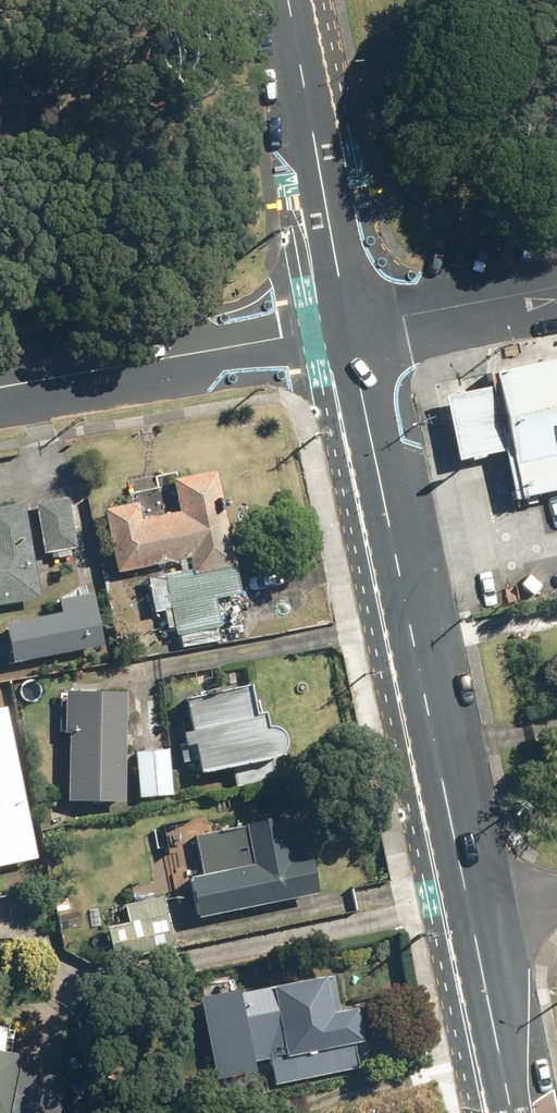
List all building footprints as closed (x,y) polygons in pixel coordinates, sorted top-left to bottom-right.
[(518,498),(556,490),(556,359),(491,373),(494,387),(507,447),(518,498)] [(445,397),(458,458),(507,447),(494,387),(445,397)] [(171,608),(177,634),(221,626),(215,597),(241,592),(216,470),(173,479),(179,511),(140,519),(137,501),(102,508),(115,572),(189,557),(191,569),(148,578),(155,612),(171,608)] [(37,503),(44,551),(76,547),(68,498),(37,503)] [(39,598),(23,503),(0,507),(0,604),(39,598)] [(4,620),(11,662),(101,645),(92,593),(57,600),(59,610),(4,620)] [(183,698),(198,773),(231,767),(234,786),(276,778),(272,759),(279,750),(279,739),(273,729),(261,729),(258,713),(252,715),(246,686),(183,698)] [(68,732),(66,800),(124,801),(126,691),(64,690),(63,732),(68,732)] [(38,854),(7,702),(0,704),(0,861),(38,854)] [(136,751),(140,797),(171,794),(167,748),(136,751)] [(187,879),(195,917),(314,892),(305,852),(299,853),(291,816),(171,841),(179,880),(187,879)] [(107,924),(114,959),(175,947),(164,894),(123,903),(127,921),(107,924)] [(198,998),(214,1078),(252,1070),(251,1062),(269,1058),(274,1084),(357,1067),(352,1043),(360,1041),(353,1007),(337,1010),(330,974),(235,993),(235,990),(198,998)] [(22,1053),(0,1049),(0,1112),(11,1112),(22,1053)]
